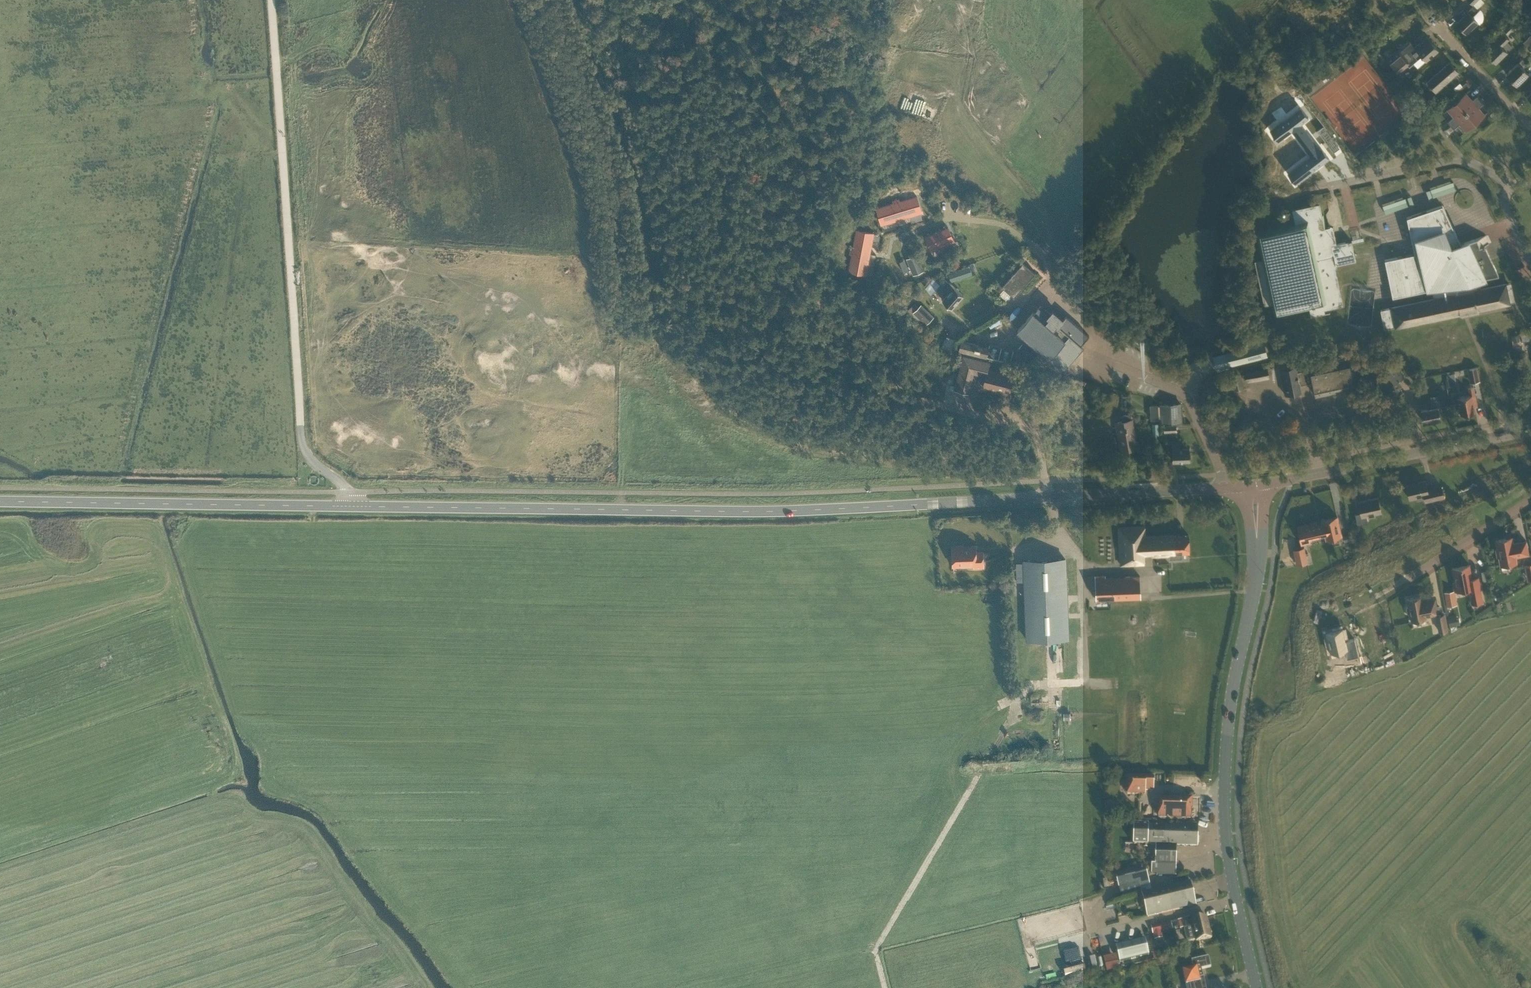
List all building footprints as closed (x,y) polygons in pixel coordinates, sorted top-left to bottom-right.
[(1481,11),(1480,10),(1478,11),(1473,5),(1467,11),(1464,7),(1458,14),(1461,17),(1456,22),(1466,32),(1477,21),(1479,24),(1480,23),(1481,22),(1481,21),(1482,20),(1482,19),(1482,17),(1482,16),(1482,14),(1482,13),(1481,12),(1481,11)] [(1509,35),(1519,25),(1512,18),(1502,27),(1509,35)] [(1492,46),(1486,53),(1495,62),(1507,50),(1512,45),(1507,41),(1509,39),(1504,34),(1497,40),(1495,39),(1490,44),(1492,46)] [(1438,49),(1429,39),(1422,45),(1419,42),(1414,47),(1410,42),(1400,51),(1399,49),(1385,60),(1397,74),(1408,64),(1409,66),(1413,62),(1418,67),(1426,60),(1438,49)] [(1524,56),(1506,74),(1516,84),(1527,73),(1522,67),(1528,61),(1526,58),(1524,56)] [(1449,62),(1438,72),(1446,81),(1458,72),(1449,62)] [(1446,81),(1438,72),(1427,81),(1435,91),(1446,81)] [(1465,93),(1456,101),(1466,112),(1481,98),(1478,94),(1471,100),(1465,93)] [(1481,98),(1466,112),(1475,123),(1484,114),(1478,107),(1484,101),(1481,98)] [(1466,112),(1456,101),(1446,109),(1453,116),(1447,122),(1450,125),(1466,112)] [(1301,108),(1270,131),(1278,142),(1292,131),(1302,123),(1308,118),(1301,108)] [(1475,123),(1466,112),(1450,125),(1450,126),(1453,129),(1459,123),(1466,131),(1475,123)] [(1302,123),(1292,131),(1294,133),(1309,153),(1311,155),(1321,148),(1319,145),(1304,125),(1302,123)] [(1311,155),(1287,173),(1295,183),(1329,158),(1321,148),(1311,155)] [(1434,196),(1458,188),(1455,180),(1431,188),(1434,196)] [(896,199),(901,215),(903,214),(904,217),(921,212),(917,196),(900,201),(899,198),(896,199)] [(1388,211),(1410,204),(1407,196),(1385,204),(1388,211)] [(893,203),(876,208),(881,224),(899,218),(898,216),(901,215),(896,199),(893,200),(893,203)] [(1336,268),(1336,265),(1331,245),(1336,243),(1333,228),(1329,226),(1327,226),(1325,214),(1321,215),(1319,204),(1308,206),(1307,203),(1303,204),(1304,207),(1292,209),(1295,224),(1260,232),(1265,257),(1255,260),(1264,304),(1275,302),(1276,310),(1309,304),(1311,316),(1330,312),(1330,308),(1343,305),(1335,268),(1336,268)] [(1386,309),(1381,310),(1385,329),(1391,328),(1413,323),(1460,313),(1477,310),(1514,302),(1510,284),(1475,291),(1473,281),(1495,276),(1490,261),(1484,245),(1489,244),(1486,235),(1461,243),(1442,205),(1407,217),(1414,253),(1386,259),(1394,297),(1434,288),(1436,298),(1386,309)] [(948,227),(926,237),(931,250),(954,240),(948,227)] [(851,247),(850,250),(867,253),(867,250),(870,251),(873,233),(857,230),(854,247),(853,247),(851,247)] [(1336,265),(1355,260),(1351,240),(1336,243),(1331,245),(1336,265)] [(852,253),(849,271),(865,274),(869,256),(866,255),(867,253),(850,250),(850,253),(852,253)] [(917,254),(908,258),(912,269),(921,265),(917,254)] [(1023,262),(1002,286),(1012,295),(1020,286),(1022,288),(1035,273),(1023,262)] [(963,294),(949,282),(945,278),(940,284),(949,292),(942,299),(952,308),(963,294)] [(921,303),(918,307),(914,303),(906,311),(917,322),(920,319),(926,325),(934,316),(921,303)] [(1033,312),(1018,329),(1049,357),(1046,359),(1060,372),(1083,346),(1080,344),(1088,335),(1066,316),(1063,320),(1053,311),(1050,313),(1041,305),(1034,313),(1033,312)] [(1148,337),(1143,346),(1147,349),(1148,348),(1153,340),(1148,337)] [(986,356),(988,347),(961,340),(959,350),(986,356)] [(1229,366),(1229,364),(1267,355),(1264,341),(1225,351),(1213,354),(1217,369),(1229,366)] [(1029,360),(1035,353),(1023,342),(1017,349),(1029,360)] [(1013,375),(988,368),(990,362),(963,355),(955,389),(967,392),(972,370),(986,374),(983,387),(1009,393),(1013,375)] [(1348,389),(1355,388),(1348,358),(1309,367),(1310,370),(1297,372),(1296,365),(1280,368),(1286,395),(1301,391),(1300,384),(1312,381),(1316,396),(1335,392),(1335,389),(1347,386),(1348,389)] [(1394,384),(1404,375),(1393,362),(1382,371),(1394,384)] [(1246,382),(1269,378),(1267,367),(1244,372),(1246,382)] [(1467,369),(1469,382),(1480,380),(1477,367),(1467,369)] [(1233,390),(1244,388),(1240,373),(1230,375),(1233,390)] [(1454,373),(1446,375),(1449,386),(1456,385),(1454,373)] [(1474,406),(1477,405),(1473,387),(1467,388),(1469,395),(1457,397),(1461,415),(1475,412),(1474,406)] [(1439,399),(1438,395),(1431,396),(1431,400),(1432,407),(1421,409),(1423,421),(1434,419),(1434,421),(1439,420),(1438,418),(1439,418),(1438,413),(1442,413),(1441,406),(1440,406),(1439,399)] [(1161,423),(1182,422),(1181,404),(1160,405),(1161,423)] [(1158,405),(1150,405),(1151,420),(1159,420),(1159,419),(1158,406),(1158,405)] [(1270,413),(1284,416),(1285,411),(1271,408),(1270,413)] [(1121,450),(1137,448),(1131,413),(1121,415),(1122,421),(1116,422),(1121,450)] [(1176,424),(1164,425),(1164,432),(1176,432),(1176,424)] [(1173,461),(1190,460),(1189,447),(1179,448),(1179,441),(1172,441),(1173,461)] [(1427,489),(1425,480),(1406,484),(1409,498),(1424,495),(1425,501),(1444,497),(1441,486),(1427,489)] [(1366,514),(1381,511),(1378,497),(1358,501),(1360,513),(1355,514),(1358,524),(1368,522),(1366,514)] [(1325,534),(1326,539),(1342,536),(1337,516),(1321,520),(1322,524),(1325,534)] [(1325,534),(1322,524),(1318,525),(1317,521),(1297,526),(1301,544),(1310,542),(1309,538),(1325,534)] [(1189,553),(1189,535),(1174,536),(1174,534),(1145,536),(1144,526),(1118,527),(1120,565),(1144,564),(1143,553),(1151,553),(1151,556),(1169,555),(1169,558),(1181,558),(1181,553),(1189,553)] [(1512,537),(1496,540),(1497,548),(1496,549),(1497,556),(1499,556),(1500,565),(1517,562),(1516,556),(1529,554),(1526,540),(1513,543),(1512,537)] [(974,568),(983,567),(983,551),(975,551),(975,546),(963,547),(963,545),(952,545),(953,562),(960,562),(960,565),(961,565),(966,565),(967,564),(974,564),(974,568)] [(1308,561),(1306,553),(1305,546),(1293,549),(1294,555),(1296,564),(1308,561)] [(1026,581),(1028,640),(1068,638),(1065,558),(1024,560),(1024,565),(1017,565),(1018,581),(1026,581)] [(1483,600),(1478,577),(1472,578),(1469,564),(1452,568),(1455,582),(1453,582),(1454,591),(1468,588),(1471,603),(1483,600)] [(1105,577),(1105,575),(1095,576),(1095,599),(1141,598),(1140,576),(1105,577)] [(1451,591),(1445,592),(1447,606),(1451,605),(1457,604),(1455,597),(1452,598),(1451,591)] [(1407,606),(1406,608),(1407,612),(1408,613),(1410,613),(1412,620),(1425,618),(1425,615),(1436,613),(1437,613),(1436,607),(1434,599),(1422,601),(1421,596),(1408,598),(1409,606),(1407,606)] [(1437,615),(1436,615),(1439,631),(1447,629),(1444,614),(1443,614),(1438,615),(1437,615)] [(1459,624),(1458,616),(1447,618),(1449,626),(1459,624)] [(1345,640),(1342,628),(1326,632),(1331,653),(1345,650),(1347,658),(1359,656),(1354,638),(1345,640)] [(1145,791),(1153,791),(1153,777),(1142,777),(1127,777),(1127,794),(1145,795),(1145,791)] [(1153,804),(1152,817),(1198,818),(1199,798),(1159,797),(1159,804),(1153,804)] [(1105,804),(1105,815),(1116,816),(1116,809),(1112,805),(1105,804)] [(1134,824),(1133,844),(1148,844),(1156,845),(1155,864),(1157,864),(1157,874),(1157,875),(1175,875),(1176,865),(1177,846),(1198,846),(1198,826),(1134,824)] [(1108,878),(1132,879),(1133,827),(1110,827),(1108,878)] [(1173,880),(1174,886),(1141,894),(1147,917),(1196,905),(1190,882),(1189,882),(1187,876),(1173,880)] [(1192,921),(1192,918),(1182,920),(1187,942),(1195,940),(1196,942),(1211,938),(1207,918),(1192,921)] [(1178,921),(1171,922),(1172,928),(1179,927),(1180,929),(1183,928),(1181,920),(1178,921)] [(1171,922),(1151,927),(1154,940),(1162,938),(1161,932),(1172,929),(1172,928),(1171,922)] [(1145,939),(1115,946),(1119,962),(1149,955),(1145,939)] [(1211,967),(1208,957),(1191,961),(1193,968),(1182,970),(1186,985),(1189,984),(1190,987),(1206,987),(1203,977),(1200,978),(1198,970),(1211,967)]
